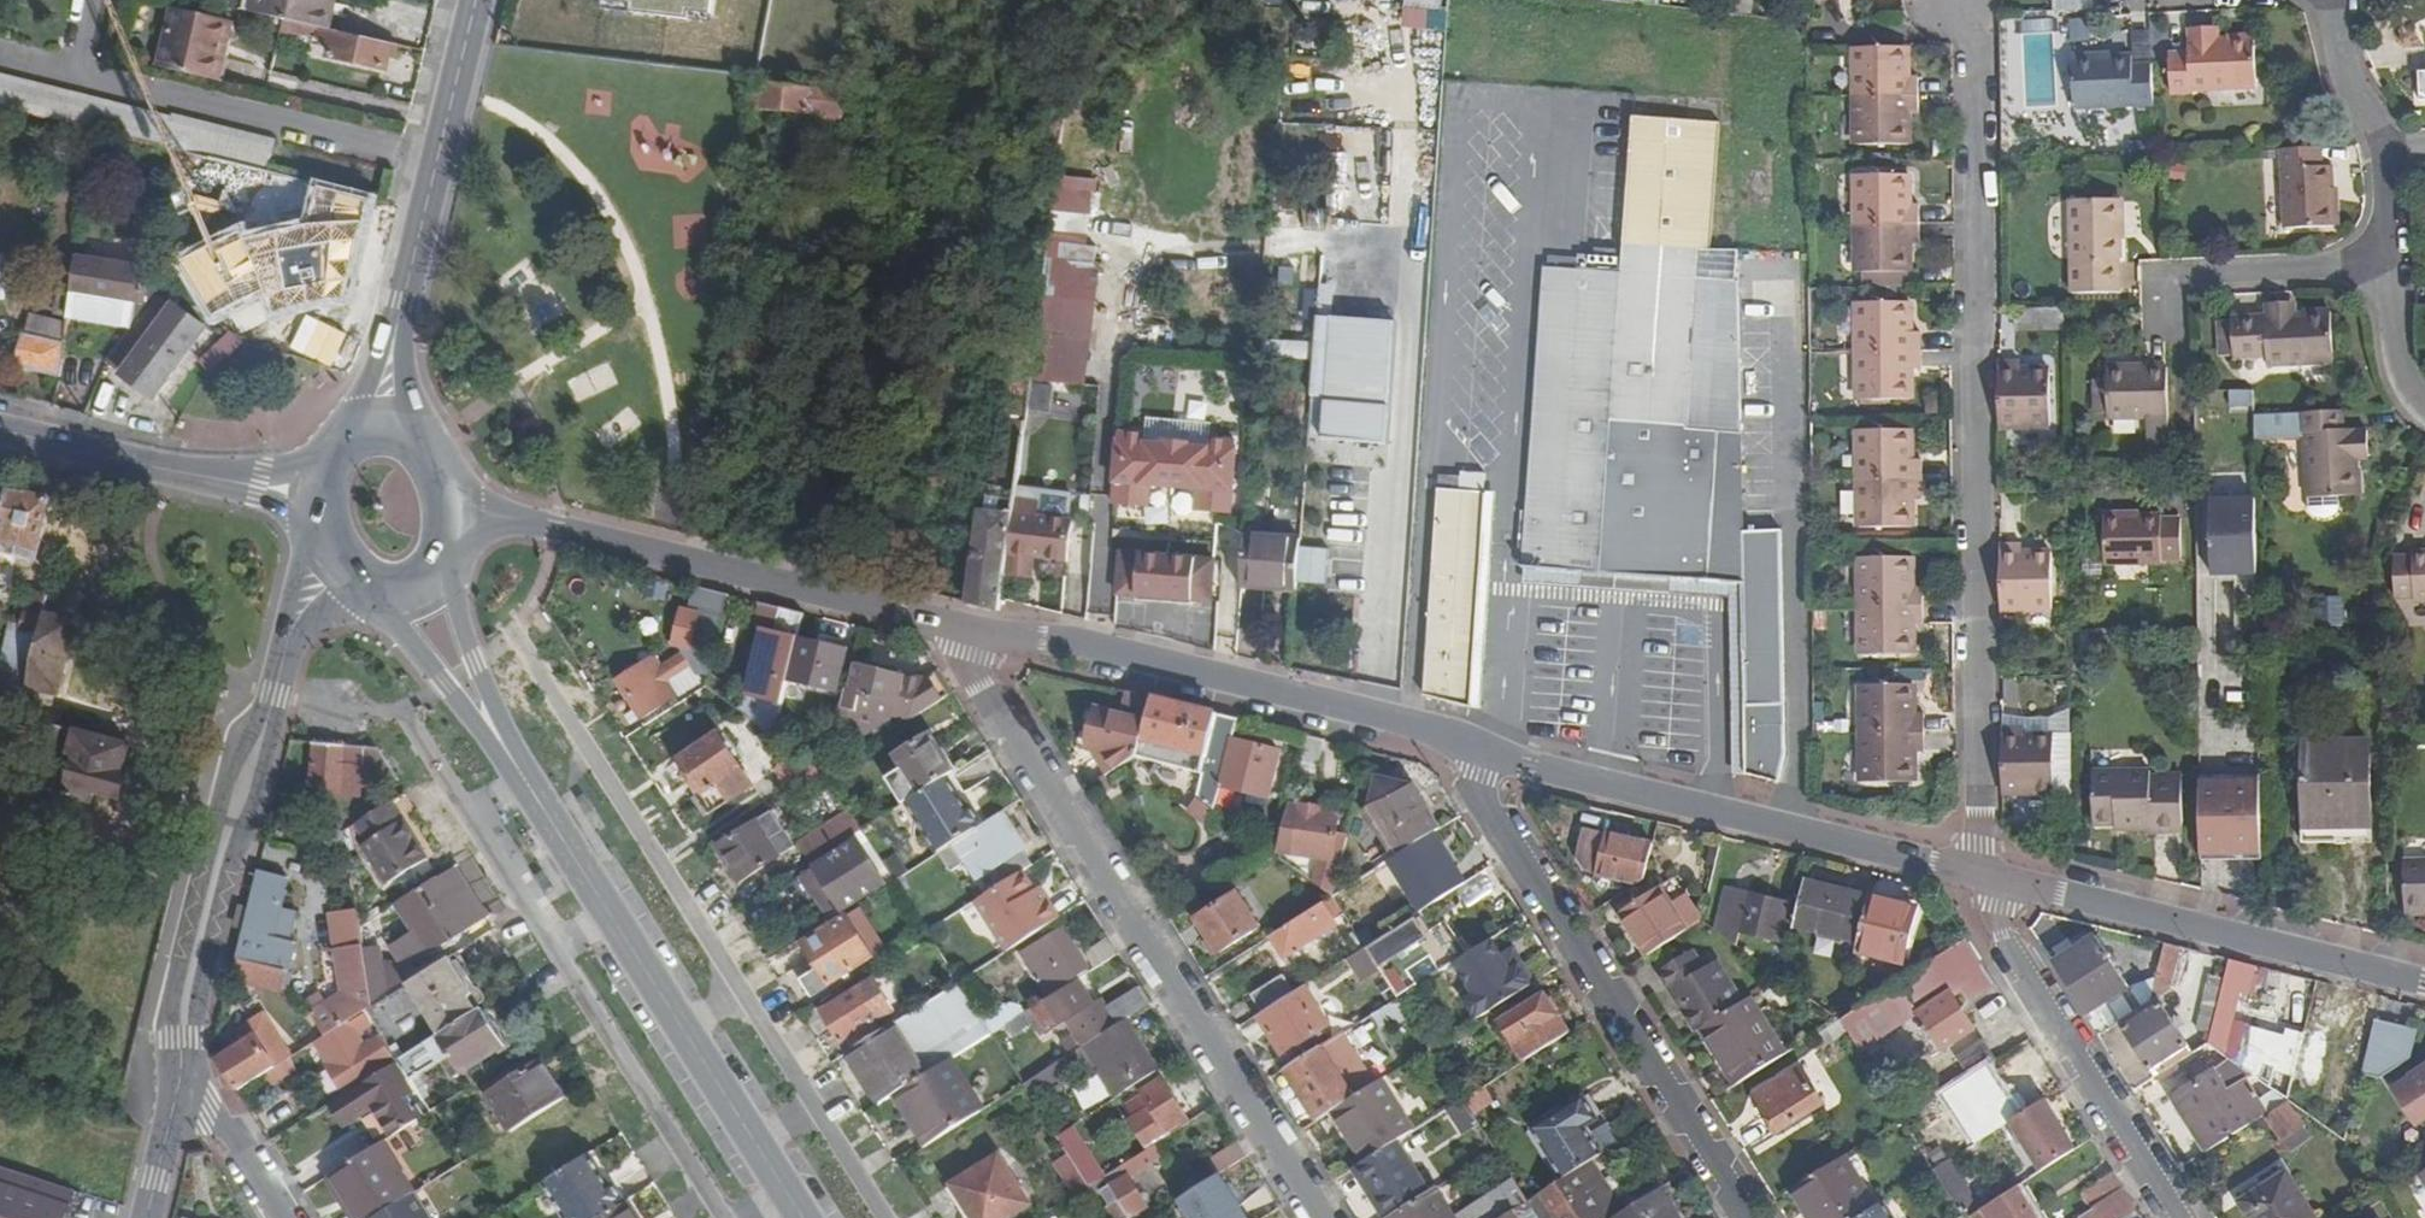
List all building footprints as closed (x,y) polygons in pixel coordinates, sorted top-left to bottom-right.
[(336,0),(257,0),(253,15),(284,22),(322,30),(328,6),(334,6),(336,0)] [(1442,14),(1445,0),(1407,0),(1406,7),(1442,14)] [(2059,9),(2099,7),(2099,0),(2058,0),(2059,9)] [(173,7),(159,68),(216,82),(221,58),(215,56),(224,21),(173,7)] [(2063,13),(2063,34),(2083,35),(2084,14),(2063,13)] [(1294,56),(1328,57),(1330,17),(1295,16),(1294,56)] [(2194,84),(2257,81),(2256,32),(2220,34),(2213,34),(2213,22),(2192,23),(2192,51),(2173,52),(2174,89),(2194,88),(2194,84)] [(396,60),(399,47),(323,30),(321,41),(330,43),(326,58),(388,71),(391,58),(396,60)] [(1853,40),(1854,90),(1917,89),(1918,71),(1907,71),(1907,40),(1853,40)] [(2078,106),(2155,104),(2154,63),(2134,64),(2133,56),(2076,58),(2078,106)] [(98,131),(176,150),(185,153),(268,173),(275,143),(172,118),(172,122),(97,102),(0,78),(0,106),(78,126),(98,131)] [(842,126),(846,94),(762,83),(759,109),(826,117),(826,124),(842,126)] [(1917,89),(1854,90),(1855,139),(1908,138),(1908,107),(1918,108),(1917,89)] [(893,94),(851,90),(848,109),(890,114),(893,94)] [(1718,104),(1687,101),(1686,117),(1717,119),(1718,104)] [(1743,585),(1742,533),(1739,284),(1736,283),(1698,281),(1700,250),(1710,251),(1718,125),(1633,119),(1622,264),(1621,275),(1547,270),(1529,521),(1521,521),(1518,566),(1525,566),(1525,569),(1676,580),(1742,585),(1743,585)] [(2324,146),(2284,148),(2287,225),(2334,223),(2332,165),(2325,166),(2324,146)] [(331,189),(268,173),(185,153),(171,210),(196,217),(193,227),(184,271),(285,296),(291,272),(309,277),(331,189)] [(1358,169),(1331,167),(1328,205),(1350,207),(1355,207),(1358,169)] [(1854,217),(1918,217),(1918,199),(1907,199),(1906,168),(1853,169),(1854,217)] [(353,195),(331,189),(309,277),(331,283),(353,195)] [(2120,199),(2073,201),(2076,293),(2121,292),(2119,258),(2123,258),(2120,199)] [(1350,225),(1350,207),(1328,205),(1326,224),(1350,225)] [(1918,235),(1918,217),(1854,217),(1854,267),(1859,267),(1907,266),(1907,236),(1918,235)] [(180,225),(169,275),(171,279),(182,281),(184,271),(193,227),(180,225)] [(1737,253),(1710,251),(1700,250),(1698,281),(1736,283),(1737,253)] [(1,298),(11,260),(0,257),(0,298),(1,298)] [(1032,378),(1086,385),(1102,264),(1048,257),(1032,378)] [(78,259),(69,317),(132,326),(135,303),(151,305),(158,297),(171,279),(169,275),(156,273),(150,272),(150,270),(78,259)] [(1548,259),(1547,270),(1621,275),(1622,264),(1548,259)] [(1907,281),(1907,266),(1859,267),(1860,282),(1907,281)] [(158,297),(176,310),(182,281),(171,279),(158,297)] [(151,305),(110,361),(154,395),(203,331),(176,310),(158,297),(151,305)] [(1856,299),(1857,346),(1920,345),(1920,328),(1909,328),(1909,298),(1856,299)] [(2221,321),(2222,348),(2236,348),(2236,355),(2236,359),(2270,357),(2271,366),(2334,364),(2333,313),(2297,314),(2291,315),(2291,302),(2268,302),(2269,315),(2235,317),(2235,320),(2221,321)] [(1332,305),(1320,305),(1309,440),(1323,440),(1331,320),(1332,305)] [(2056,307),(2020,307),(2020,328),(2057,327),(2056,307)] [(2057,327),(2066,327),(2066,307),(2056,307),(2057,327)] [(1331,320),(1323,440),(1387,445),(1393,323),(1331,320)] [(236,324),(199,357),(212,373),(249,340),(236,324)] [(60,376),(65,345),(24,336),(18,366),(60,376)] [(1921,363),(1920,345),(1857,346),(1857,394),(1910,393),(1910,363),(1921,363)] [(2023,358),(2002,358),(2002,433),(2052,433),(2053,367),(2023,367),(2023,358)] [(2169,448),(2168,366),(2108,367),(2108,381),(2096,381),(2096,413),(2108,413),(2109,419),(2149,418),(2149,448),(2169,448)] [(1033,381),(1030,407),(1053,410),(1056,384),(1033,381)] [(2230,405),(2255,406),(2256,389),(2231,388),(2230,405)] [(1023,422),(1026,400),(1015,399),(1012,420),(1023,422)] [(630,407),(611,421),(623,438),(642,424),(630,407)] [(2254,414),(2255,439),(2307,437),(2309,496),(2310,496),(2338,494),(2358,493),(2357,458),(2356,452),(2369,452),(2368,429),(2344,430),(2343,409),(2254,414)] [(1859,425),(1859,473),(1923,472),(1923,455),(1912,454),(1911,424),(1859,425)] [(1119,432),(1113,503),(1141,505),(1142,484),(1152,485),(1197,488),(1207,489),(1205,511),(1232,513),(1238,442),(1211,440),(1210,448),(1145,443),(1146,434),(1119,432)] [(1923,491),(1923,472),(1859,473),(1859,521),(1912,521),(1912,491),(1923,491)] [(1487,475),(1465,473),(1464,493),(1486,495),(1487,475)] [(1441,476),(1440,492),(1460,493),(1461,478),(1441,476)] [(1150,506),(1152,485),(1142,484),(1141,505),(1150,506)] [(1207,489),(1197,488),(1195,510),(1205,511),(1207,489)] [(10,499),(5,520),(0,541),(39,551),(51,501),(11,491),(10,499)] [(1427,697),(1451,704),(1464,493),(1460,493),(1440,492),(1427,697)] [(1464,493),(1451,704),(1474,710),(1489,495),(1486,495),(1464,493)] [(2338,494),(2310,496),(2311,510),(2315,516),(2319,516),(2327,516),(2334,514),(2338,509),(2338,494)] [(5,520),(10,499),(0,496),(0,518),(5,520)] [(2256,498),(2211,498),(2212,571),(2257,570),(2256,498)] [(1037,502),(1012,501),(1010,515),(1003,574),(1030,578),(1033,556),(1034,550),(1041,550),(1041,556),(1065,559),(1070,520),(1036,516),(1037,502)] [(1003,574),(1010,515),(979,512),(968,603),(998,610),(1003,574)] [(2163,515),(2105,516),(2106,565),(2163,564),(2163,560),(2181,559),(2181,519),(2163,519),(2163,515)] [(1859,528),(1859,537),(1910,536),(1910,528),(1859,528)] [(1742,585),(1746,776),(1778,785),(1786,755),(1780,533),(1742,533),(1743,585),(1742,585)] [(1245,538),(1241,584),(1296,589),(1300,542),(1245,538)] [(2002,545),(2002,610),(2052,611),(2052,553),(2024,554),(2023,544),(2002,545)] [(1306,582),(1329,584),(1330,548),(1308,546),(1306,582)] [(1859,551),(1859,599),(1923,599),(1923,581),(1912,581),(1912,550),(1859,551)] [(1215,560),(1121,552),(1118,594),(1137,595),(1136,601),(1152,602),(1152,597),(1178,599),(1177,604),(1193,605),(1193,600),(1212,602),(1215,560)] [(2417,601),(2417,603),(2424,603),(2424,552),(2416,552),(2416,560),(2397,560),(2399,601),(2417,601)] [(1746,776),(1742,585),(1676,580),(1525,569),(1524,586),(1729,600),(1732,773),(1746,776)] [(2,672),(31,679),(46,616),(55,575),(38,571),(24,629),(13,626),(2,672)] [(708,690),(711,676),(729,597),(695,589),(689,616),(680,614),(673,647),(619,683),(638,713),(643,721),(660,710),(659,706),(672,698),(677,695),(671,686),(690,674),(698,687),(705,690),(708,690)] [(1923,599),(1859,599),(1859,649),(1912,647),(1912,618),(1923,617),(1923,599)] [(780,716),(787,684),(797,640),(803,615),(763,606),(757,632),(762,633),(747,699),(737,710),(775,738),(780,716)] [(2258,634),(2270,634),(2269,610),(2257,610),(2258,634)] [(76,623),(46,616),(31,679),(29,687),(59,694),(76,623)] [(797,640),(787,684),(806,689),(810,670),(842,677),(848,652),(797,640)] [(847,690),(839,726),(871,734),(897,717),(912,721),(953,695),(940,675),(928,683),(860,668),(855,692),(847,690)] [(676,702),(698,687),(690,674),(671,686),(677,695),(672,698),(676,702)] [(711,676),(708,690),(723,700),(730,690),(711,676)] [(1860,679),(1861,727),(1924,726),(1924,708),(1912,708),(1912,678),(1860,679)] [(1091,751),(1106,778),(1140,757),(1154,701),(1130,695),(1125,718),(1095,711),(1086,750),(1091,751)] [(1154,701),(1140,757),(1202,772),(1215,716),(1154,701)] [(643,721),(638,713),(629,718),(634,726),(643,721)] [(780,716),(775,738),(777,739),(784,745),(789,718),(780,716)] [(1197,801),(1213,813),(1219,788),(1267,800),(1278,753),(1233,742),(1238,722),(1215,716),(1202,772),(1196,800),(1197,801)] [(1924,744),(1924,726),(1861,727),(1862,775),(1913,775),(1912,744),(1924,744)] [(2002,726),(2002,793),(2051,792),(2050,735),(2023,736),(2023,726),(2002,726)] [(129,747),(79,733),(73,754),(79,756),(68,796),(91,803),(95,791),(120,798),(127,775),(122,774),(129,747)] [(719,737),(676,764),(710,818),(753,791),(719,737)] [(889,780),(905,805),(944,780),(954,774),(931,738),(897,760),(903,770),(889,780)] [(397,778),(377,747),(348,745),(317,743),(316,749),(313,791),(361,795),(363,776),(397,778)] [(2302,832),(2302,845),(2370,844),(2368,743),(2301,744),(2302,832)] [(2148,772),(2093,772),(2093,825),(2122,825),(2122,829),(2149,829),(2149,833),(2181,832),(2180,792),(2148,792),(2148,772)] [(831,781),(827,775),(815,783),(819,789),(831,781)] [(2271,775),(2204,776),(2206,858),(2273,856),(2271,775)] [(1370,813),(1399,858),(1439,832),(1411,788),(1379,779),(1370,813)] [(944,780),(905,805),(937,856),(942,852),(982,827),(967,805),(963,808),(944,780)] [(425,858),(389,801),(355,824),(366,841),(360,846),(385,885),(425,858)] [(1213,813),(1197,801),(1187,813),(1205,825),(1214,813),(1213,813)] [(866,809),(854,817),(863,831),(875,824),(866,809)] [(1320,859),(1313,885),(1332,898),(1346,837),(1335,836),(1337,818),(1325,817),(1325,811),(1301,809),(1294,856),(1320,859)] [(741,880),(794,847),(772,812),(719,846),(741,880)] [(802,847),(813,863),(863,831),(854,817),(853,815),(802,847)] [(982,827),(942,852),(954,870),(967,863),(977,880),(994,870),(1003,884),(1022,872),(1033,865),(1001,815),(982,827)] [(312,823),(306,849),(333,856),(340,830),(312,823)] [(1597,880),(1632,889),(1642,882),(1650,846),(1607,836),(1606,840),(1589,836),(1583,858),(1601,862),(1597,880)] [(818,869),(845,913),(885,888),(858,845),(818,869)] [(1289,853),(1277,851),(1275,858),(1287,866),(1289,853)] [(2405,860),(2406,911),(2424,910),(2424,859),(2405,860)] [(1386,866),(1357,885),(1366,898),(1394,880),(1386,866)] [(452,867),(395,904),(414,934),(392,948),(405,970),(485,919),(452,867)] [(257,871),(235,959),(264,966),(286,878),(257,871)] [(1008,955),(1061,921),(1050,903),(1044,906),(1035,892),(1022,872),(1003,884),(974,903),(1008,955)] [(1480,877),(1462,891),(1472,904),(1490,891),(1480,877)] [(1799,908),(1794,929),(1858,944),(1868,898),(1805,884),(1799,908)] [(1653,953),(1700,923),(1686,901),(1673,908),(1661,888),(1622,913),(1636,936),(1641,934),(1653,953)] [(1044,906),(1050,903),(1041,889),(1035,892),(1044,906)] [(1354,891),(1340,899),(1347,912),(1362,903),(1354,891)] [(1794,929),(1799,908),(1727,891),(1716,935),(1737,949),(1740,935),(1789,947),(1794,929)] [(1237,898),(1197,923),(1219,957),(1259,931),(1237,898)] [(1916,909),(1868,898),(1858,944),(1855,955),(1903,966),(1916,909)] [(1323,906),(1272,938),(1285,959),(1337,927),(1323,906)] [(804,981),(814,997),(871,961),(846,919),(806,944),(821,970),(804,981)] [(1366,949),(1389,986),(1438,955),(1436,952),(1431,944),(1418,923),(1379,948),(1370,935),(1361,942),(1366,949)] [(1050,997),(1090,971),(1064,932),(1024,958),(1050,997)] [(1648,955),(1653,953),(1641,934),(1636,936),(1648,955)] [(2055,964),(2102,1038),(2144,1011),(2097,937),(2055,964)] [(1088,955),(1097,968),(1118,954),(1109,940),(1088,955)] [(1437,940),(1431,944),(1436,952),(1442,948),(1437,940)] [(1463,1012),(1471,1025),(1529,988),(1499,941),(1460,965),(1464,972),(1453,980),(1470,1007),(1463,1012)] [(1967,941),(1840,1021),(1848,1034),(1860,1053),(1919,1015),(1942,1052),(1974,1032),(1960,1010),(1996,987),(1967,941)] [(372,1005),(406,984),(392,960),(378,958),(375,945),(363,947),(368,977),(372,1005)] [(1702,1030),(1743,1004),(1718,964),(1706,972),(1693,951),(1657,974),(1695,1034),(1702,1030)] [(365,1009),(398,1061),(477,1010),(468,997),(471,993),(448,957),(406,984),(372,1005),(365,1009)] [(264,966),(235,959),(231,971),(260,978),(262,973),(264,966)] [(272,979),(262,973),(260,978),(231,971),(229,981),(269,992),(272,979)] [(335,1029),(354,1017),(365,1009),(372,1005),(368,977),(312,1013),(325,1035),(335,1029)] [(2200,1031),(2214,1034),(2225,988),(2226,981),(2213,978),(2200,1031)] [(1252,998),(1263,1014),(1293,995),(1282,979),(1252,998)] [(1391,989),(1398,1000),(1411,991),(1404,981),(1391,989)] [(872,982),(823,1013),(843,1046),(857,1037),(860,1041),(876,1031),(874,1027),(892,1015),(872,982)] [(1069,1024),(1078,1037),(1084,1044),(1108,1028),(1110,1031),(1123,1024),(1151,1006),(1140,988),(1106,1010),(1102,1004),(1095,1009),(1092,1005),(1079,984),(1039,1011),(1053,1033),(1069,1024)] [(894,1098),(951,1061),(992,1035),(984,1023),(960,985),(849,1055),(881,1106),(894,1098)] [(1263,1014),(1256,1018),(1282,1056),(1328,1027),(1303,988),(1293,995),(1263,1014)] [(2242,992),(2225,988),(2214,1034),(2211,1045),(2227,1057),(2242,992)] [(2383,998),(2363,994),(2355,1028),(2365,1030),(2363,1038),(2373,1040),(2378,1020),(2383,998)] [(1525,1062),(1568,1035),(1544,998),(1501,1026),(1525,1062)] [(1099,1000),(1092,1005),(1095,1009),(1102,1004),(1099,1000)] [(1408,1015),(1398,1000),(1373,1016),(1379,1026),(1395,1016),(1398,1021),(1408,1015)] [(1785,1055),(1750,1000),(1743,1004),(1702,1030),(1737,1085),(1785,1055)] [(2144,1011),(2102,1038),(2137,1092),(2194,1056),(2159,1001),(2154,1005),(2144,1011)] [(506,1045),(482,1008),(477,1010),(398,1061),(411,1081),(426,1072),(450,1056),(462,1074),(506,1045)] [(1008,1008),(984,1023),(992,1035),(1005,1027),(1016,1020),(1008,1008)] [(1016,1020),(1005,1027),(1014,1040),(1034,1027),(1024,1014),(1016,1020)] [(362,1031),(354,1017),(335,1029),(343,1043),(362,1031)] [(2385,1022),(2378,1020),(2373,1040),(2367,1064),(2374,1066),(2385,1022)] [(1840,1021),(1819,1034),(1827,1048),(1848,1034),(1840,1021)] [(1155,1076),(1123,1024),(1110,1031),(1087,1047),(1119,1098),(1155,1076)] [(2253,1026),(2243,1068),(2290,1102),(2304,1042),(2308,1030),(2290,1026),(2289,1033),(2253,1026)] [(1046,1029),(1039,1034),(1042,1038),(1048,1033),(1046,1029)] [(268,1030),(256,1037),(275,1067),(286,1060),(268,1030)] [(237,1091),(275,1067),(256,1037),(255,1036),(217,1060),(237,1091)] [(1332,1112),(1374,1086),(1342,1036),(1287,1071),(1319,1120),(1332,1112)] [(1065,1045),(1072,1056),(1086,1047),(1084,1044),(1078,1037),(1065,1045)] [(343,1052),(325,1064),(341,1090),(390,1059),(378,1040),(348,1059),(343,1052)] [(2331,1049),(2304,1042),(2290,1102),(2291,1103),(2348,1144),(2355,1113),(2316,1103),(2318,1094),(2321,1094),(2331,1049)] [(1958,1061),(1970,1080),(1987,1069),(1995,1064),(1983,1045),(1958,1061)] [(1055,1066),(1065,1060),(1070,1057),(1065,1050),(1050,1059),(1055,1066)] [(1055,1066),(1024,1086),(1038,1106),(1055,1094),(1049,1086),(1071,1070),(1065,1060),(1055,1066)] [(894,1098),(926,1148),(983,1112),(951,1061),(894,1098)] [(510,1132),(564,1098),(541,1062),(488,1097),(510,1132)] [(333,1102),(334,1103),(348,1125),(355,1121),(372,1149),(382,1143),(415,1122),(403,1100),(410,1095),(392,1066),(333,1102)] [(1800,1069),(1753,1098),(1778,1135),(1824,1106),(1800,1069)] [(1970,1080),(1943,1097),(1974,1145),(2011,1122),(2018,1118),(1987,1069),(1970,1080)] [(2416,1076),(2417,1078),(2398,1090),(2423,1123),(2424,1122),(2424,1070),(2416,1076)] [(432,1081),(426,1072),(411,1081),(421,1096),(429,1091),(432,1081)] [(2174,1099),(2208,1152),(2267,1116),(2269,1115),(2248,1082),(2231,1093),(2218,1072),(2174,1099)] [(1150,1149),(1154,1146),(1176,1133),(1172,1128),(1186,1119),(1162,1082),(1143,1094),(1152,1109),(1133,1121),(1150,1149)] [(1366,1162),(1394,1145),(1413,1133),(1380,1082),(1374,1086),(1332,1112),(1366,1162)] [(1493,1107),(1482,1089),(1462,1102),(1474,1120),(1493,1107)] [(1581,1098),(1531,1130),(1560,1174),(1596,1150),(1583,1130),(1596,1121),(1581,1098)] [(2011,1122),(2044,1174),(2076,1154),(2043,1102),(2018,1118),(2011,1122)] [(2269,1115),(2267,1116),(2281,1139),(2306,1123),(2304,1120),(2303,1121),(2291,1103),(2290,1102),(2269,1115)] [(343,1129),(348,1125),(334,1103),(329,1107),(343,1129)] [(2306,1123),(2281,1139),(2289,1152),(2314,1137),(2306,1123)] [(413,1194),(382,1143),(372,1149),(331,1175),(358,1217),(375,1217),(413,1194)] [(1216,1178),(1219,1177),(1247,1159),(1238,1144),(1206,1163),(1216,1178)] [(1394,1145),(1366,1162),(1355,1170),(1386,1217),(1391,1217),(1427,1195),(1394,1145)] [(1089,1187),(1096,1197),(1103,1193),(1114,1209),(1108,1213),(1111,1217),(1137,1217),(1147,1211),(1129,1182),(1163,1160),(1154,1146),(1150,1149),(1089,1187)] [(544,1182),(567,1217),(599,1217),(625,1201),(615,1185),(611,1187),(590,1153),(544,1182)] [(1089,1187),(1069,1156),(1057,1164),(1076,1196),(1089,1187)] [(953,1189),(973,1217),(1012,1217),(1029,1207),(998,1160),(953,1189)] [(1811,1217),(1859,1217),(1873,1209),(1842,1160),(1793,1191),(1811,1217)] [(1965,1217),(1974,1217),(1981,1213),(1949,1161),(1934,1170),(1965,1217)] [(1541,1195),(1555,1217),(1618,1217),(1623,1214),(1591,1163),(1541,1195)] [(69,1190),(0,1169),(0,1217),(60,1217),(69,1190)] [(2080,1193),(2092,1211),(2125,1191),(2113,1172),(2080,1193)] [(2241,1204),(2250,1217),(2317,1217),(2289,1173),(2241,1204)] [(1178,1203),(1188,1217),(1200,1217),(1202,1217),(1203,1217),(1247,1217),(1219,1177),(1216,1178),(1178,1203)] [(1527,1204),(1514,1183),(1458,1217),(1504,1217),(1527,1204)] [(1436,1190),(1427,1195),(1391,1217),(1455,1217),(1436,1190)] [(1974,1217),(2034,1217),(2017,1191),(1981,1213),(1974,1217)] [(2092,1211),(2081,1217),(2114,1217),(2134,1205),(2125,1191),(2092,1211)] [(1659,1192),(1623,1214),(1618,1217),(1676,1217),(1659,1192)] [(599,1217),(636,1217),(625,1201),(599,1217)] [(1859,1217),(1893,1217),(1884,1202),(1873,1209),(1859,1217)] [(1504,1217),(1536,1217),(1527,1204),(1504,1217)] [(2138,1212),(2134,1205),(2114,1217),(2129,1217),(2138,1212)]
